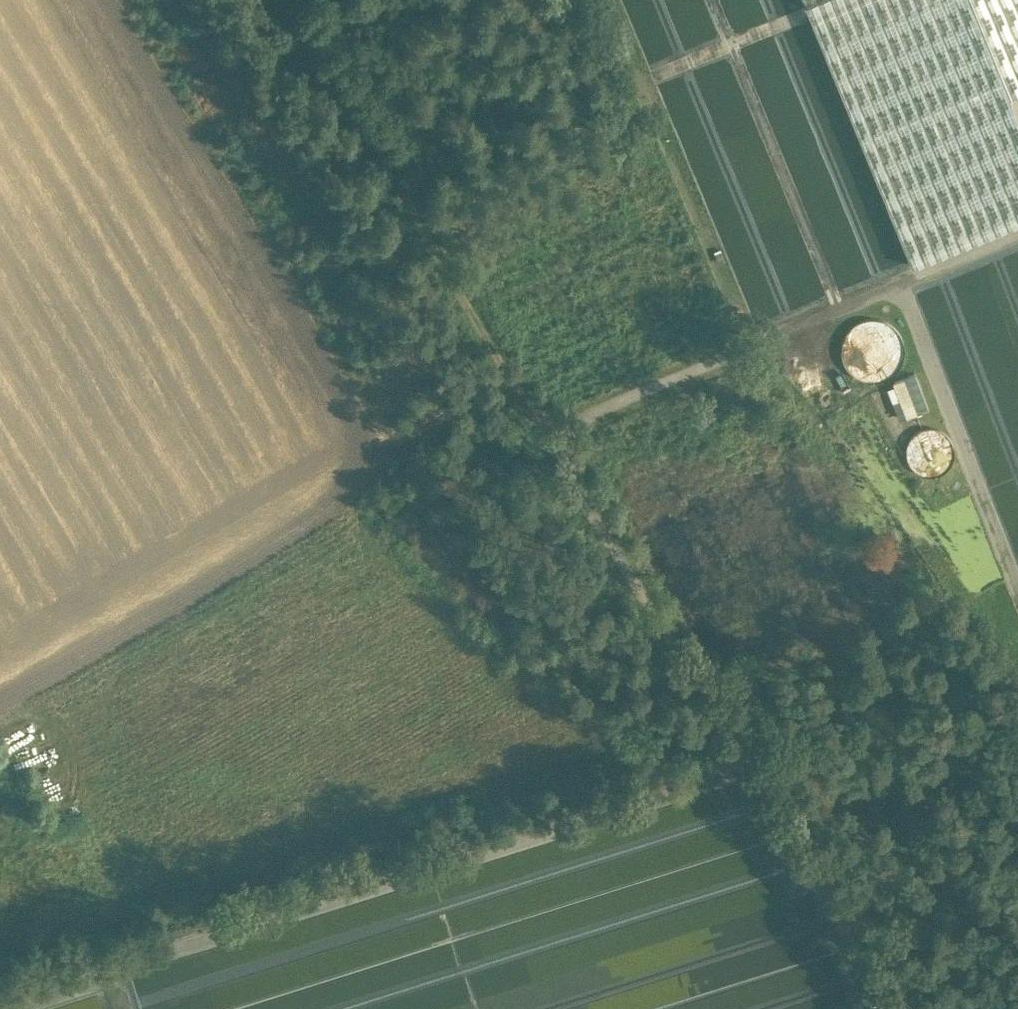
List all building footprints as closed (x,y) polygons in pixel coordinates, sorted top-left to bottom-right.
[(911,264),(1017,220),(1017,115),(1012,100),(1013,99),(972,0),(803,0),(911,264)] [(1013,99),(1017,97),(1017,0),(972,0),(1013,99)] [(885,382),(898,418),(929,406),(916,371),(885,382)]
